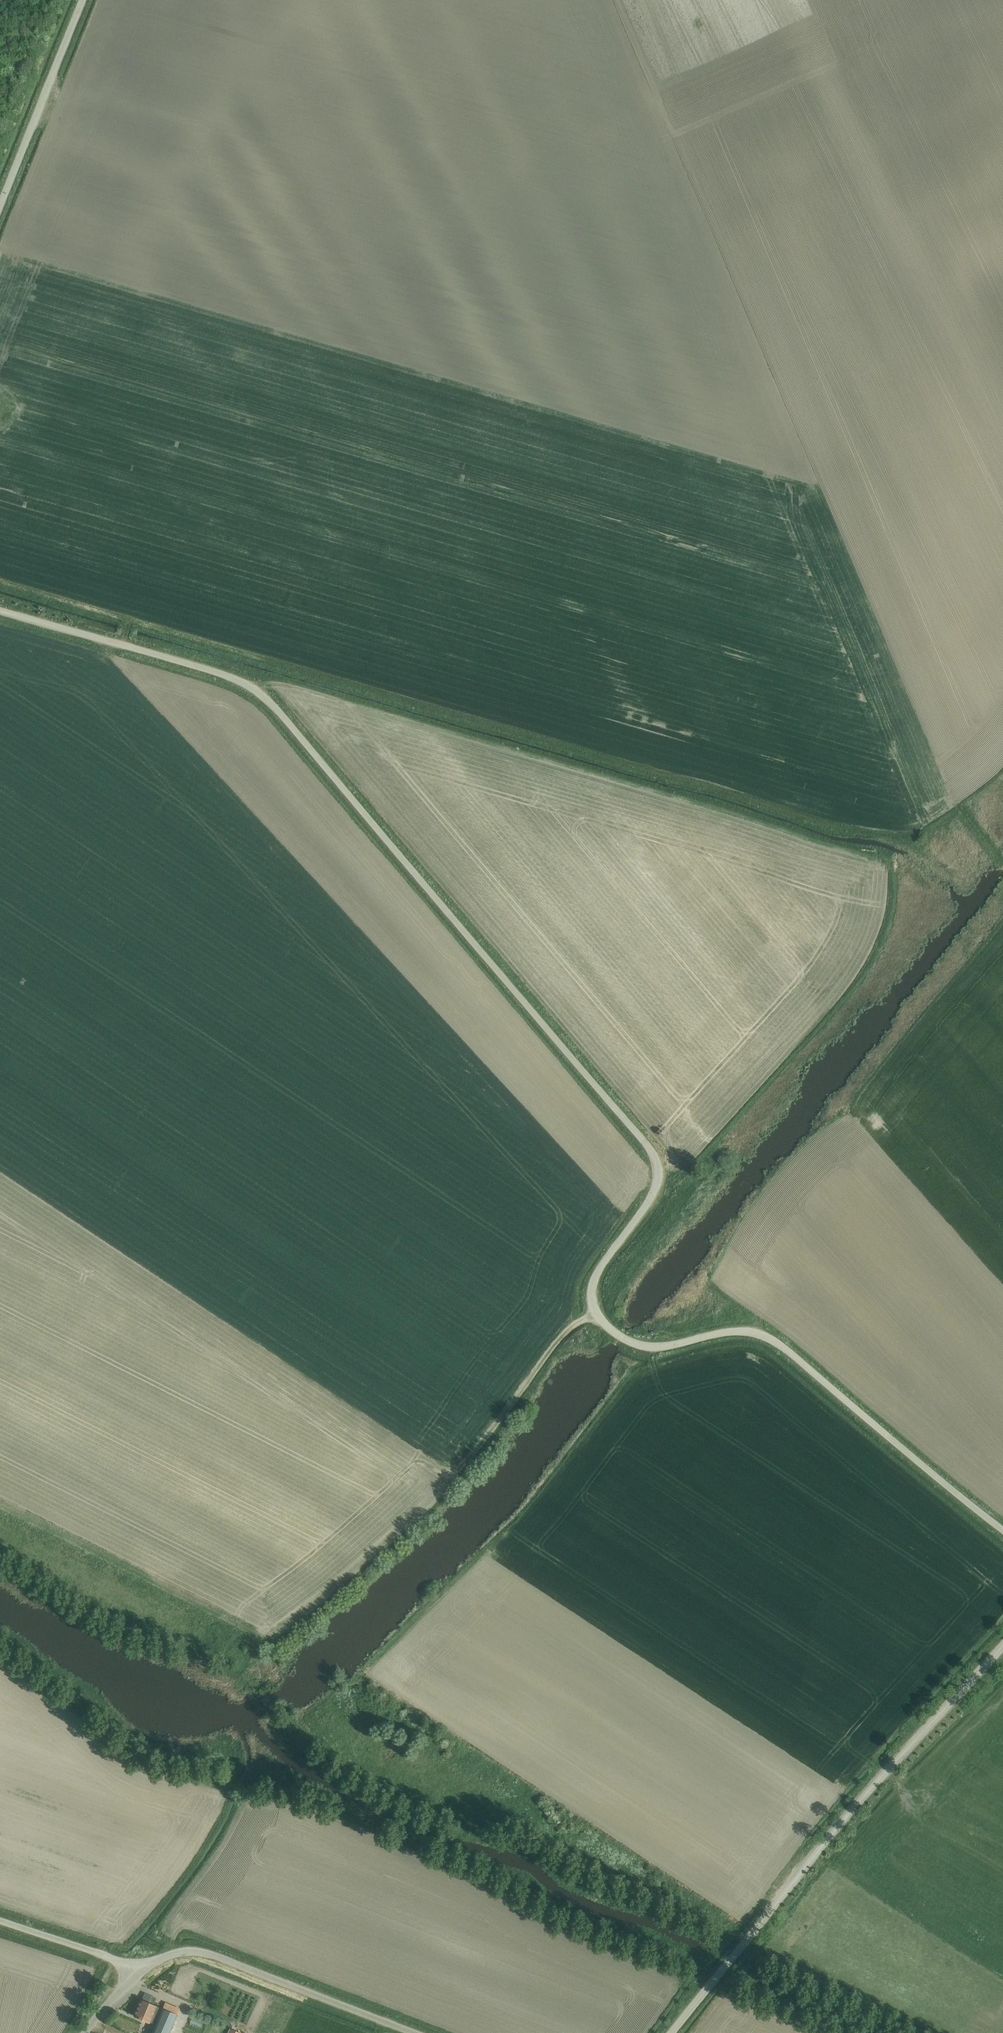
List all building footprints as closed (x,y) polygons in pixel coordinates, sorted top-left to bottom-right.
[(176,2015),(153,2004),(156,1998),(143,1992),(133,2015),(148,2022),(151,2016),(156,2019),(150,2032),(168,2032),(176,2015)]
